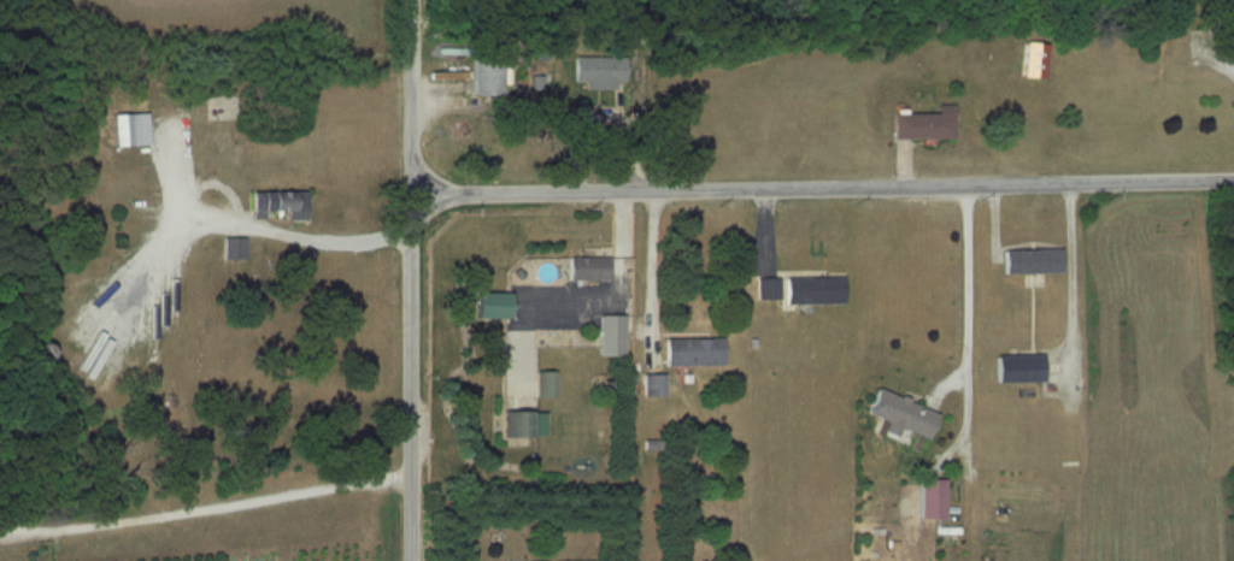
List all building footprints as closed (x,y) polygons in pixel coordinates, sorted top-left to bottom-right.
[(1049,78),(1049,42),(1025,42),(1025,78),(1049,78)] [(504,58),(475,58),(475,95),(504,95),(504,58)] [(895,139),(957,139),(957,113),(895,113),(895,139)] [(125,145),(150,145),(150,117),(125,117),(125,145)] [(309,191),(255,191),(255,215),(288,215),(288,219),(309,219),(309,191)] [(1006,273),(1064,273),(1064,249),(1006,249),(1006,273)] [(571,280),(610,280),(610,256),(571,256),(571,280)] [(759,276),(759,300),(781,300),(781,276),(759,276)] [(787,277),(786,303),(846,303),(847,277),(787,277)] [(513,319),(513,292),(481,292),(481,319),(513,319)] [(603,315),(603,356),(627,356),(627,315),(603,315)] [(536,331),(506,332),(507,406),(536,406),(536,398),(558,398),(557,371),(537,371),(536,331)] [(726,338),(667,338),(667,366),(726,366),(726,338)] [(998,382),(1046,382),(1046,355),(998,355),(998,382)] [(930,439),(941,414),(879,388),(869,413),(891,423),(887,434),(899,439),(904,428),(930,439)] [(923,480),(923,520),(948,520),(948,480),(923,480)]
